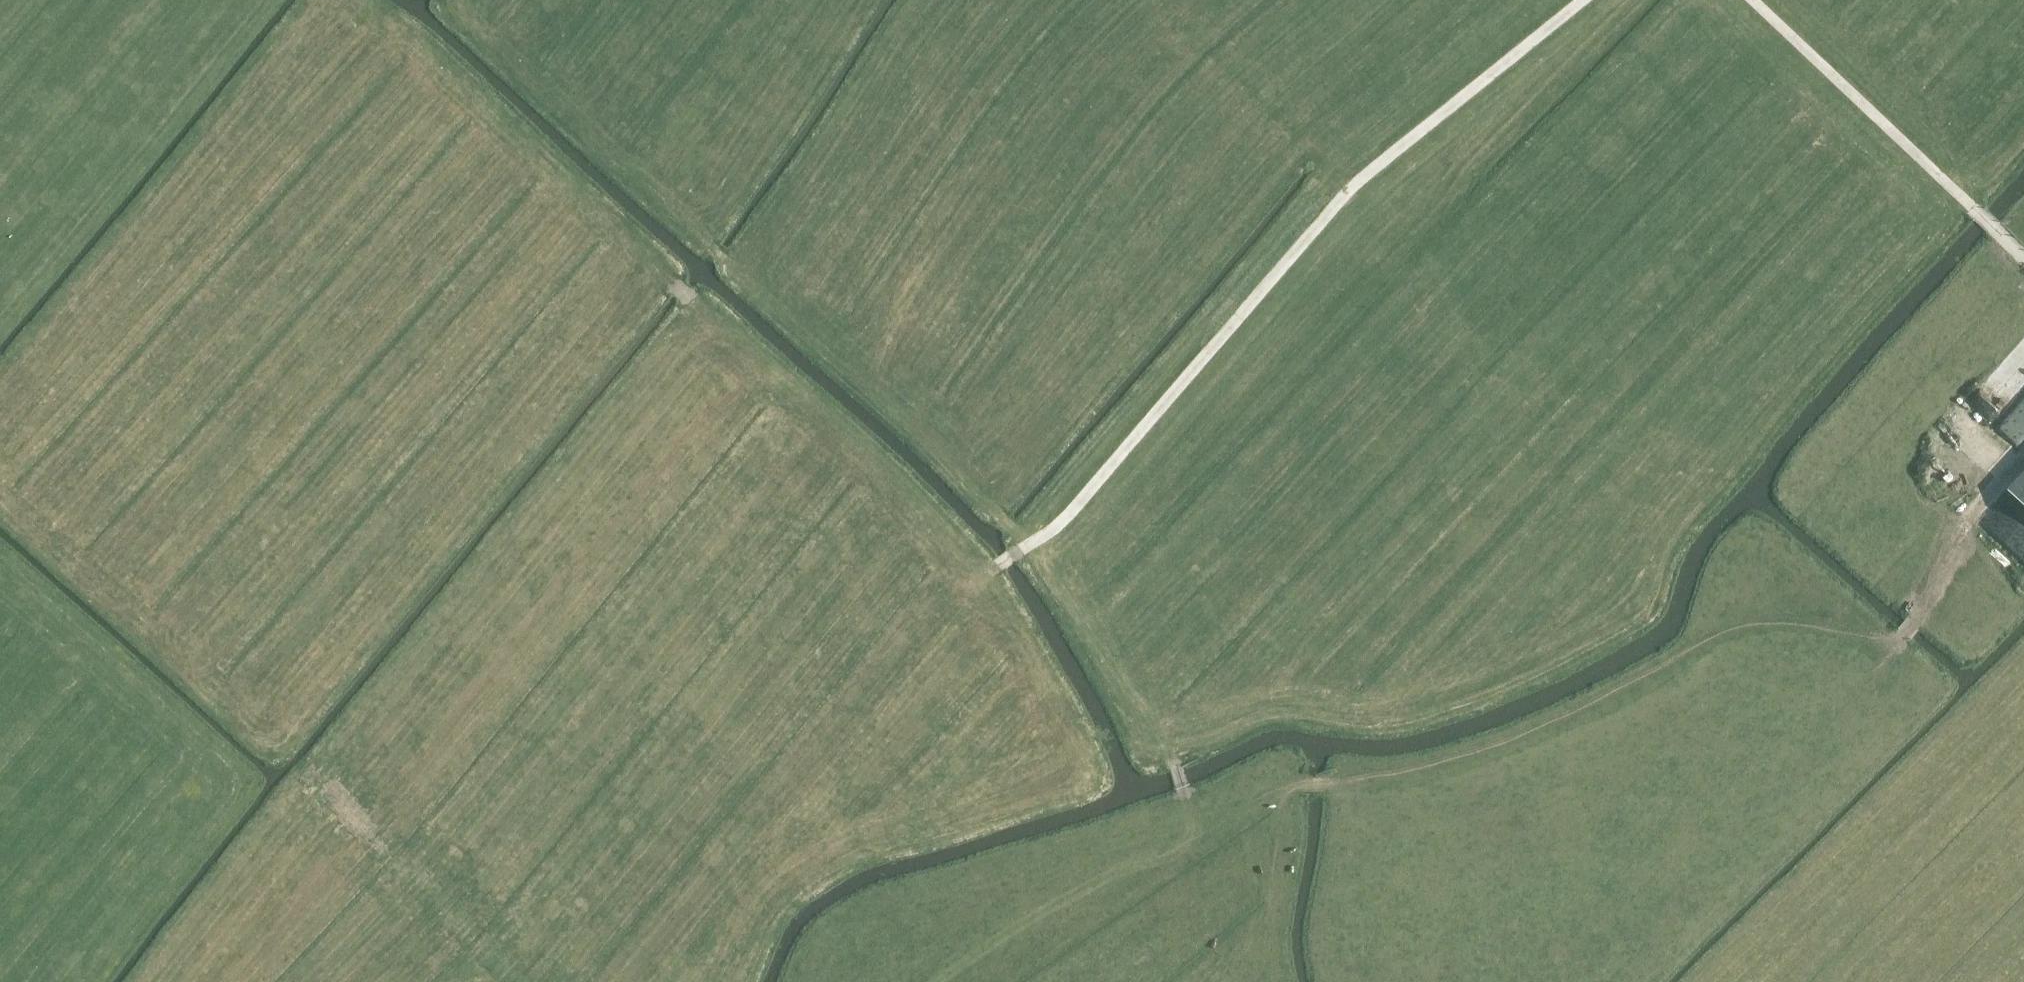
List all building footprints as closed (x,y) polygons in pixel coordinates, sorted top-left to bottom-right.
[(2023,504),(2023,473),(2009,490),(2023,504)]
